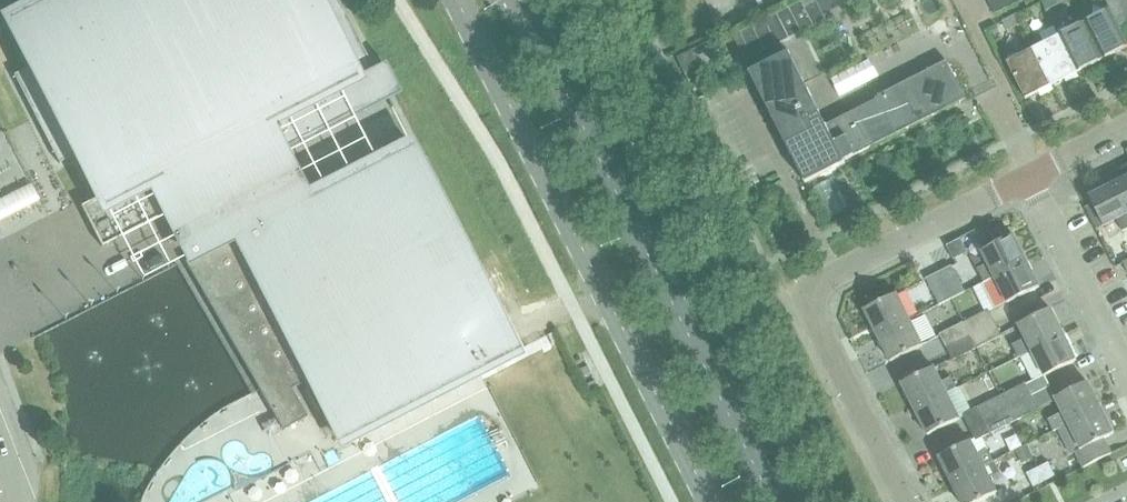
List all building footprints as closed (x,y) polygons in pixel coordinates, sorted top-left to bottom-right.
[(184,262),(222,328),(229,324),(246,352),(239,356),(247,370),(282,431),(307,417),(292,389),(309,379),(341,442),(513,354),(475,280),(480,277),(411,143),(306,197),(282,154),(389,100),(338,0),(47,0),(17,16),(8,21),(31,66),(13,75),(58,163),(76,154),(98,197),(80,206),(101,247),(176,209),(181,220),(179,221),(179,222),(178,223),(177,225),(177,226),(177,228),(177,229),(178,231),(179,232),(180,233),(181,234),(183,234),(184,235),(185,235),(187,234),(189,234),(199,253),(184,262)] [(753,57),(826,20),(816,0),(806,0),(741,33),(753,57)] [(988,0),(995,13),(1022,0),(989,0),(988,0)] [(1110,6),(1111,9),(1116,18),(1126,13),(1126,0),(1123,0),(1110,6)] [(1030,8),(1015,15),(1002,21),(1006,30),(1034,17),(1030,8)] [(1084,22),(1103,59),(1126,47),(1126,41),(1122,30),(1116,18),(1111,9),(1084,22)] [(1116,18),(1122,30),(1126,28),(1126,13),(1116,18)] [(798,36),(805,51),(835,36),(827,22),(798,36)] [(1084,22),(1058,35),(1077,72),(1103,59),(1084,22)] [(1044,42),(1033,48),(1052,85),(1077,72),(1058,35),(1054,26),(1040,33),(1044,42)] [(1052,85),(1033,48),(1007,61),(1025,99),(1052,85)] [(749,72),(781,136),(805,184),(844,164),(845,160),(966,99),(959,84),(947,60),(877,95),(879,98),(825,125),(789,52),(749,72)] [(862,65),(837,74),(843,90),(867,81),(862,65)] [(1115,184),(1126,208),(1126,178),(1115,184)] [(39,199),(30,183),(0,199),(0,219),(39,199)] [(1115,184),(1089,197),(1104,227),(1117,220),(1123,232),(1126,230),(1126,208),(1115,184)] [(979,272),(984,283),(1027,261),(1014,235),(982,251),(990,266),(979,272)] [(1055,277),(1046,253),(1037,256),(1046,280),(1055,277)] [(1027,261),(984,283),(982,284),(995,310),(1040,287),(1027,261)] [(952,268),(939,274),(952,299),(965,293),(952,268)] [(952,299),(939,274),(928,280),(940,305),(952,299)] [(864,310),(878,336),(910,320),(897,294),(864,310)] [(1019,357),(1032,351),(1064,335),(1051,308),(1019,325),(1026,339),(1013,346),(1019,357)] [(989,310),(964,322),(970,336),(995,323),(989,310)] [(910,320),(878,336),(891,362),(923,345),(910,320)] [(940,334),(947,348),(970,336),(964,322),(940,334)] [(995,323),(970,336),(977,348),(1002,336),(995,323)] [(1064,335),(1032,351),(1045,377),(1077,360),(1064,335)] [(970,336),(947,348),(953,360),(977,348),(970,336)] [(1020,358),(998,366),(1004,382),(1026,374),(1020,358)] [(934,367),(902,383),(915,410),(947,394),(957,389),(951,378),(942,383),(934,367)] [(1069,424),(1101,408),(1088,382),(1055,398),(1063,412),(1048,420),(1054,431),(1069,424)] [(1026,383),(1001,396),(1007,408),(1032,395),(1026,383)] [(947,394),(915,410),(928,435),(960,419),(947,394)] [(1032,395),(1007,408),(1014,422),(1039,409),(1032,395)] [(963,415),(969,427),(1007,408),(1001,396),(963,415)] [(1007,408),(969,427),(976,441),(1014,422),(1007,408)] [(1101,408),(1069,424),(1082,449),(1075,451),(1084,468),(1111,454),(1104,439),(1114,434),(1101,408)] [(971,441),(939,457),(952,483),(984,467),(994,462),(988,450),(978,455),(971,441)] [(952,483),(962,501),(978,501),(997,492),(990,478),(1000,473),(995,462),(994,462),(984,467),(952,483)] [(1049,463),(1037,469),(1043,481),(1056,475),(1049,463)] [(1043,481),(1037,469),(1027,474),(1033,486),(1043,481)]
